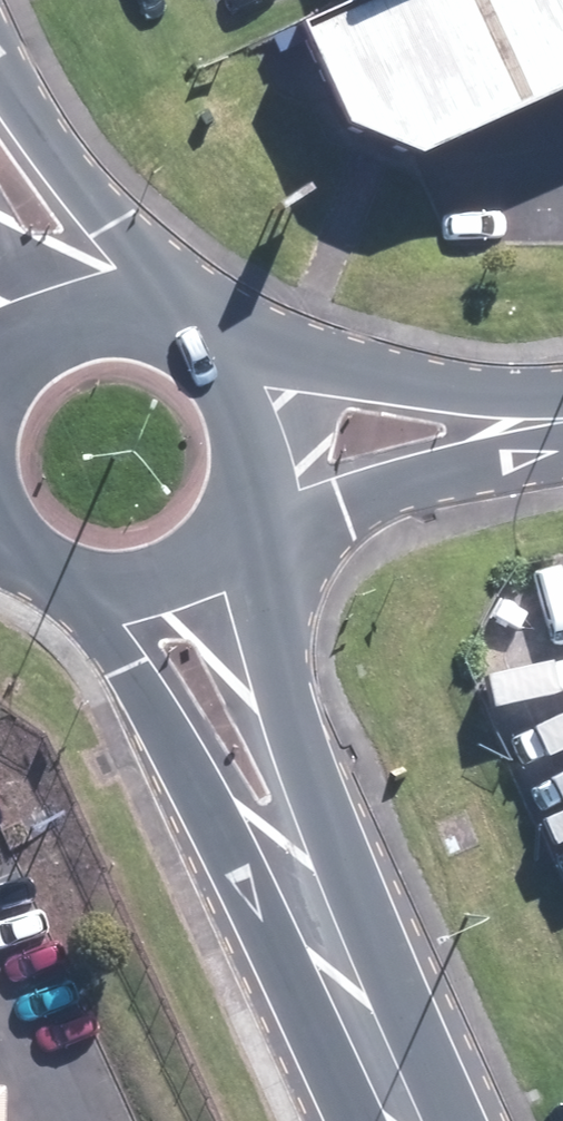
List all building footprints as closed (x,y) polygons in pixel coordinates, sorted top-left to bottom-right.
[(315,59),(352,142),(429,172),(562,116),(562,0),(442,0),(315,59)]
